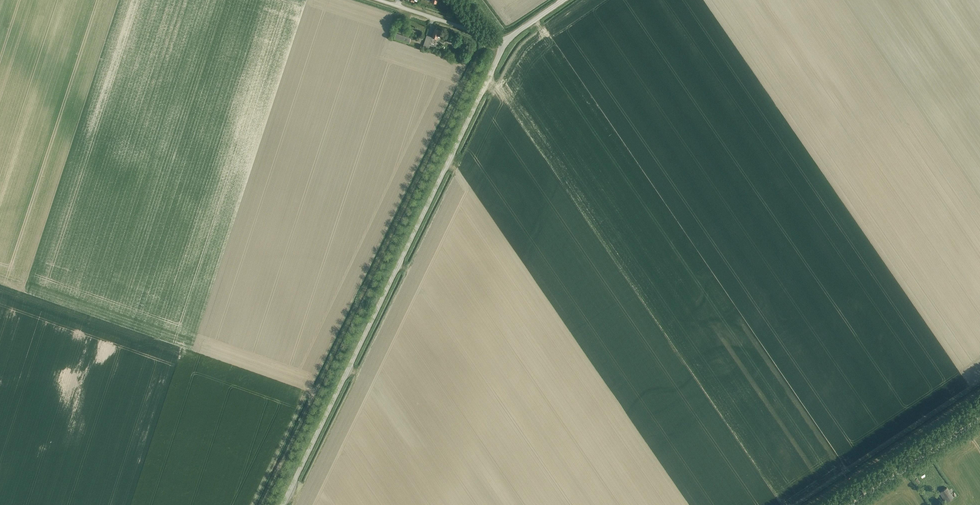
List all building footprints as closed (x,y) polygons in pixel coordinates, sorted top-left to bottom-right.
[(435,28),(430,45),(435,46),(440,30),(435,28)] [(411,37),(396,32),(394,38),(409,43),(411,37)] [(939,492),(946,502),(954,497),(947,487),(939,492)]
